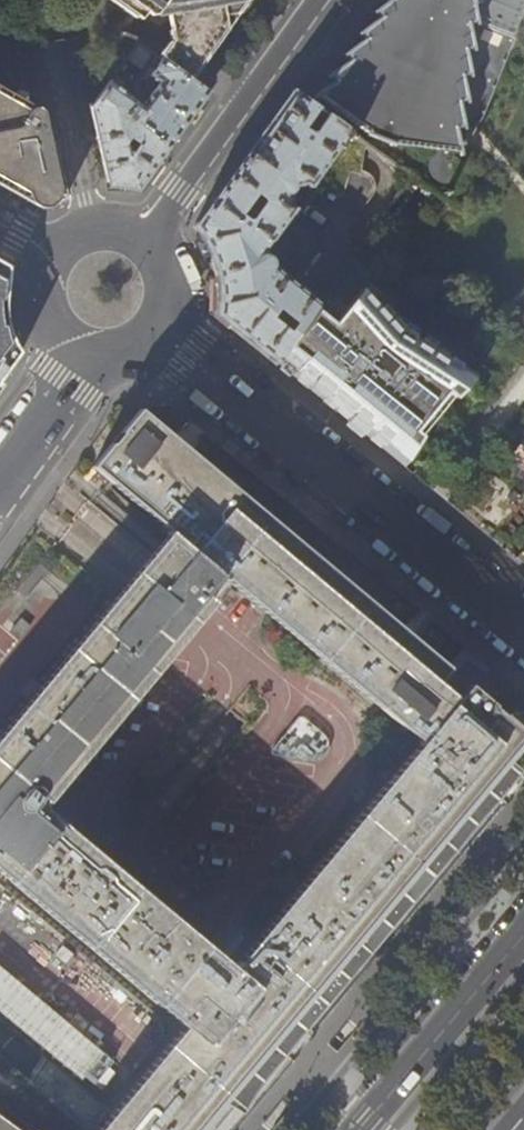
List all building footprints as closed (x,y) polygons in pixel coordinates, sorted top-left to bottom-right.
[(160,59),(161,60),(189,79),(245,0),(113,0),(141,20),(147,12),(153,16),(170,14),(173,41),(160,59)] [(523,23),(523,0),(392,0),(374,12),(379,19),(369,26),(358,33),(364,41),(343,55),(347,62),(328,76),(332,83),(324,88),(315,94),(369,135),(369,137),(396,147),(397,145),(460,153),(461,158),(464,157),(459,135),(463,135),(467,133),(472,130),(477,126),(481,123),(483,119),(523,23)] [(143,68),(155,53),(141,42),(129,57),(143,68)] [(168,147),(208,93),(189,79),(161,60),(154,70),(150,67),(140,79),(145,83),(141,89),(150,96),(144,104),(144,107),(143,108),(150,113),(141,126),(168,147)] [(137,191),(168,147),(141,126),(150,113),(143,108),(144,107),(124,93),(126,91),(124,83),(113,76),(90,108),(108,187),(123,188),(137,191)] [(53,142),(49,143),(42,115),(40,112),(38,110),(0,88),(0,186),(44,210),(51,205),(58,201),(65,197),(53,142)] [(202,239),(207,248),(213,262),(215,272),(217,281),(218,293),(218,303),(217,313),(238,331),(278,363),(321,303),(273,264),(273,262),(272,258),(270,256),(266,254),(262,253),(292,213),(291,212),(294,208),(288,203),(287,193),(291,191),(293,189),(293,186),(304,184),(309,188),(312,184),(313,184),(350,132),(326,115),(312,134),(303,127),(316,108),(292,90),(193,226),(202,239)] [(8,370),(21,352),(18,347),(14,340),(11,333),(8,320),(6,309),(6,299),(7,288),(9,278),(11,268),(0,261),(0,381),(8,370)] [(329,291),(321,303),(278,363),(315,394),(382,448),(392,456),(438,400),(439,401),(467,366),(386,314),(361,287),(346,305),(329,291)] [(379,609),(319,558),(261,510),(199,458),(140,409),(115,439),(92,466),(172,532),(103,615),(0,737),(0,873),(185,1025),(97,1129),(198,1129),(251,1067),(292,1018),(304,1028),(342,982),(407,904),(488,807),(518,771),(506,762),(523,740),(523,730),(482,695),(469,684),(458,698),(437,682),(449,667),(426,648),(379,609)] [(71,1023),(0,959),(0,1011),(45,1052),(71,1023)] [(0,1117),(0,1129),(18,1129),(0,1117)]
